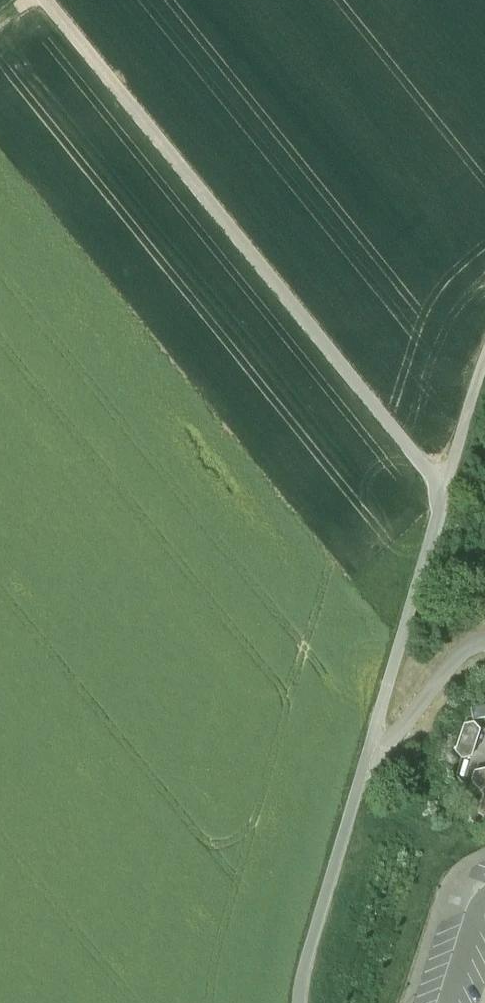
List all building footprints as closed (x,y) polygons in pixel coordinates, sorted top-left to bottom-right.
[(484,715),(484,704),(473,706),(475,717),(484,715)] [(474,723),(464,726),(455,753),(462,760),(472,758),(480,731),(474,723)] [(474,772),(471,782),(483,796),(478,813),(484,821),(484,770),(474,772)]
